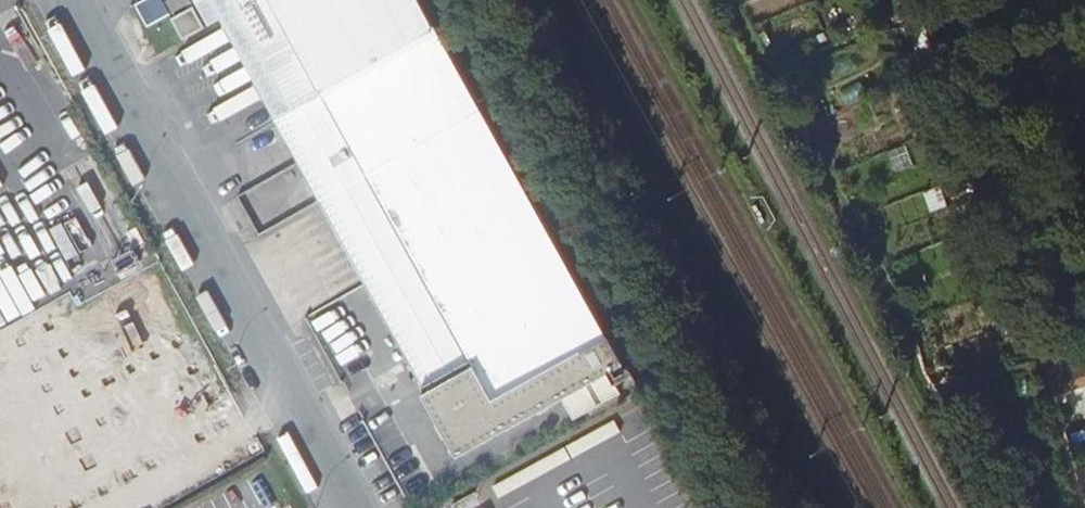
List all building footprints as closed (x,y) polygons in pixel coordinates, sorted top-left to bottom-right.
[(131,8),(141,27),(153,21),(159,18),(165,15),(167,13),(159,0),(145,0),(131,8)] [(168,12),(189,1),(188,0),(165,0),(162,1),(168,12)] [(224,3),(222,0),(196,0),(210,22),(228,10),(224,3)] [(282,96),(432,11),(426,0),(230,0),(224,3),(228,10),(234,18),(256,53),(282,96)] [(168,20),(180,41),(202,28),(190,8),(168,20)] [(291,112),(304,104),(442,27),(432,11),(282,96),(291,112)] [(485,106),(442,27),(304,104),(347,184),(485,106)] [(336,190),(347,184),(304,104),(291,112),(276,120),(319,199),(336,190)] [(373,294),(388,286),(336,191),(484,110),(535,203),(537,203),(485,106),(347,184),(336,190),(319,199),(373,294)] [(399,278),(535,203),(484,110),(336,191),(388,286),(399,278)] [(420,392),(587,299),(535,203),(399,278),(450,370),(423,385),(418,388),(420,392)] [(373,294),(423,385),(450,370),(399,278),(388,286),(373,294)] [(587,299),(420,392),(455,454),(561,395),(574,419),(622,392),(609,369),(623,361),(608,335),(607,335),(587,299)] [(608,335),(623,361),(626,360),(611,333),(608,335)] [(0,355),(0,458),(9,475),(84,432),(71,407),(91,397),(66,349),(45,360),(32,336),(0,355)] [(1055,398),(1084,389),(1084,370),(1050,381),(1055,398)]
